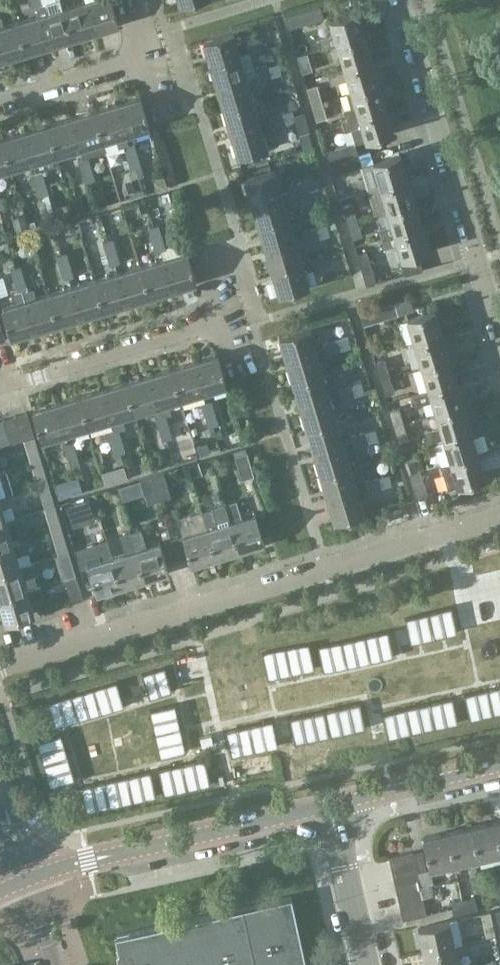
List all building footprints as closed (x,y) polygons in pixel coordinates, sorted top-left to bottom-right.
[(85,1),(94,32),(118,24),(110,0),(89,0),(85,1)] [(85,1),(62,8),(71,39),(94,32),(85,1)] [(319,5),(285,15),(289,27),(323,17),(319,5)] [(62,8),(39,15),(48,46),(71,39),(62,8)] [(320,49),(336,44),(365,35),(358,11),(329,20),(333,33),(317,38),(320,49)] [(39,15),(16,22),(25,53),(48,46),(39,15)] [(0,18),(0,53),(2,60),(25,53),(16,22),(3,26),(1,18),(0,18)] [(209,65),(240,56),(233,32),(202,41),(209,65)] [(365,35),(336,44),(343,68),(372,59),(365,35)] [(258,39),(246,42),(249,53),(261,49),(258,39)] [(307,52),(298,55),(303,72),(312,69),(307,52)] [(244,70),(240,56),(209,65),(216,88),(247,79),(255,76),(257,81),(269,77),(266,66),(254,70),(253,67),(244,70)] [(346,79),(350,91),(379,83),(372,59),(343,68),(327,73),(330,84),(346,79)] [(278,63),(266,66),(269,77),(281,74),(278,63)] [(216,88),(223,111),(253,102),(247,79),(216,88)] [(343,109),(346,118),(386,106),(379,83),(350,91),(346,93),(350,107),(343,109)] [(312,103),(321,100),(316,84),(307,87),(312,103)] [(149,128),(140,97),(116,104),(125,135),(149,128)] [(326,117),(321,100),(312,103),(317,119),(326,117)] [(253,102),(223,111),(230,134),(260,124),(253,102)] [(123,149),(122,145),(128,144),(116,104),(93,111),(102,142),(105,151),(105,154),(123,149)] [(386,106),(346,118),(341,120),(345,131),(361,126),(365,140),(394,131),(386,106)] [(280,113),(283,124),(294,121),(293,115),(292,110),(280,113)] [(93,111),(70,118),(79,149),(81,157),(76,158),(80,170),(90,167),(87,156),(93,154),(90,145),(102,142),(93,111)] [(309,131),(303,112),(293,114),(299,134),(309,131)] [(271,128),(283,124),(280,113),(267,117),(269,122),(260,124),(230,134),(237,157),(267,148),(263,135),(273,132),(271,128)] [(70,118),(47,125),(56,155),(79,149),(70,118)] [(44,159),(56,155),(47,125),(24,132),(33,162),(35,171),(30,172),(34,184),(45,181),(41,169),(47,167),(44,159)] [(24,132),(1,139),(10,169),(33,162),(24,132)] [(0,139),(0,172),(10,169),(1,139),(0,139)] [(123,149),(126,157),(131,156),(136,154),(133,142),(128,144),(122,145),(123,149)] [(330,162),(358,154),(355,142),(326,150),(330,162)] [(379,186),(407,178),(400,153),(372,162),(379,186)] [(131,156),(126,157),(129,169),(134,167),(140,166),(136,154),(131,156)] [(362,166),(358,154),(330,162),(333,174),(362,166)] [(90,167),(80,170),(83,183),(94,179),(90,167)] [(251,202),(281,193),(274,169),(244,178),(251,202)] [(124,179),(128,192),(141,187),(137,175),(124,179)] [(303,180),(306,191),(322,186),(319,176),(303,180)] [(376,213),(387,210),(415,201),(407,178),(379,186),(368,190),(376,213)] [(292,195),(306,191),(303,180),(288,185),(290,190),(281,193),(251,202),(258,225),(287,216),(283,202),(293,199),(292,195)] [(48,193),(45,181),(34,184),(38,196),(48,193)] [(362,185),(348,191),(355,206),(369,200),(362,185)] [(378,228),(381,237),(422,225),(415,201),(387,210),(391,224),(378,228)] [(347,222),(357,219),(353,203),(343,206),(347,222)] [(23,212),(10,216),(14,230),(27,226),(23,212)] [(258,225),(265,248),(294,239),(287,216),(258,225)] [(362,236),(357,219),(347,222),(352,239),(362,236)] [(326,223),(314,227),(317,238),(330,234),(326,223)] [(150,239),(161,236),(158,224),(147,227),(150,239)] [(429,250),(422,225),(381,237),(384,247),(397,243),(401,258),(429,250)] [(317,238),(314,227),(302,231),(306,242),(317,238)] [(165,248),(161,236),(150,239),(154,251),(165,248)] [(104,253),(115,250),(112,238),(101,241),(104,253)] [(294,239),(265,248),(271,271),(301,262),(294,239)] [(119,262),(115,250),(104,253),(108,265),(119,262)] [(310,269),(326,263),(321,250),(305,256),(310,269)] [(366,251),(356,254),(366,284),(375,282),(366,251)] [(58,267),(69,264),(66,252),(55,255),(58,267)] [(186,252),(162,259),(171,289),(195,282),(186,252)] [(162,259),(139,266),(148,296),(171,289),(162,259)] [(308,286),(301,262),(271,271),(279,295),(308,286)] [(73,275),(69,264),(58,267),(62,279),(73,275)] [(9,270),(12,281),(23,278),(20,266),(9,270)] [(139,266),(116,273),(125,303),(148,296),(139,266)] [(116,273),(93,280),(102,310),(125,303),(116,273)] [(16,293),(21,291),(27,290),(23,278),(12,281),(16,293)] [(93,280),(70,287),(79,317),(102,310),(93,280)] [(70,287),(47,294),(56,324),(79,317),(70,287)] [(33,331),(56,324),(47,294),(34,298),(32,289),(27,290),(21,291),(33,331)] [(9,338),(33,331),(21,291),(16,293),(10,294),(13,304),(0,308),(9,338)] [(394,301),(359,311),(362,323),(397,313),(394,301)] [(310,313),(314,330),(346,322),(342,305),(310,313)] [(406,318),(413,342),(441,334),(434,309),(406,318)] [(278,335),(285,359),(315,350),(308,327),(278,335)] [(413,342),(420,366),(448,357),(441,334),(413,342)] [(348,335),(336,338),(339,349),(351,346),(348,335)] [(339,349),(336,338),(324,342),(327,353),(339,349)] [(285,359),(292,382),(322,373),(315,350),(285,359)] [(216,354),(193,361),(202,391),(225,384),(216,354)] [(448,357),(420,366),(427,389),(455,381),(448,357)] [(379,378),(389,375),(384,358),(374,361),(379,378)] [(193,361),(170,368),(179,398),(202,391),(193,361)] [(147,375),(156,405),(159,415),(153,416),(157,429),(168,425),(165,414),(171,413),(167,401),(179,398),(170,368),(147,375)] [(322,373),(292,382),(299,405),(329,396),(322,373)] [(147,375),(124,382),(133,412),(156,405),(147,375)] [(394,391),(389,375),(379,378),(384,394),(394,391)] [(349,385),(352,395),(365,392),(361,381),(349,385)] [(431,400),(434,413),(463,404),(455,381),(427,389),(410,394),(414,405),(431,400)] [(121,415),(133,412),(124,382),(101,389),(110,419),(113,429),(108,430),(111,442),(122,439),(119,428),(125,426),(121,415)] [(340,399),(352,395),(349,385),(337,388),(340,399)] [(101,389),(78,396),(87,426),(110,419),(101,389)] [(64,433),(87,426),(78,396),(55,403),(64,433)] [(336,419),(329,396),(299,405),(305,428),(336,419)] [(199,402),(203,415),(214,412),(210,399),(199,402)] [(40,440),(64,433),(55,403),(31,410),(40,440)] [(463,404),(434,413),(441,436),(470,428),(463,404)] [(393,426),(404,423),(399,406),(388,409),(393,426)] [(22,440),(23,439),(33,436),(26,412),(15,415),(22,440)] [(214,412),(203,415),(207,426),(217,423),(214,412)] [(15,415),(3,419),(10,443),(22,440),(15,415)] [(10,443),(3,419),(0,419),(0,446),(10,443)] [(336,419),(305,428),(312,451),(342,442),(336,419)] [(409,439),(404,423),(393,426),(398,442),(409,439)] [(168,425),(157,429),(161,440),(171,437),(168,425)] [(375,427),(363,431),(366,441),(378,438),(375,427)] [(470,428),(441,436),(434,438),(437,449),(445,446),(449,460),(477,451),(470,428)] [(366,441),(363,431),(351,434),(354,445),(366,441)] [(23,439),(30,463),(41,460),(33,436),(23,439)] [(126,451),(122,439),(111,442),(115,454),(126,451)] [(65,456),(76,453),(72,441),(62,444),(65,456)] [(349,465),(342,442),(312,451),(319,474),(349,465)] [(240,478),(253,475),(246,451),(233,455),(240,478)] [(477,451),(449,460),(439,463),(446,487),(484,476),(477,451)] [(80,465),(76,453),(65,456),(69,468),(80,465)] [(196,457),(183,459),(185,473),(198,472),(196,457)] [(407,472),(419,468),(416,457),(404,461),(407,472)] [(41,460),(30,463),(37,486),(47,483),(41,460)] [(349,465),(319,474),(326,497),(356,489),(349,465)] [(427,494),(419,468),(407,472),(415,498),(427,494)] [(162,473),(151,476),(157,498),(169,495),(162,473)] [(376,477),(380,487),(392,484),(389,473),(376,477)] [(157,498),(151,476),(139,479),(146,502),(157,498)] [(367,491),(380,487),(376,477),(364,480),(367,491)] [(37,486),(44,509),(54,506),(47,483),(37,486)] [(363,512),(356,489),(326,497),(333,521),(363,512)] [(66,505),(72,526),(94,519),(88,499),(66,505)] [(224,503),(229,520),(238,550),(263,543),(254,513),(240,517),(235,500),(224,503)] [(54,506),(44,509),(50,532),(61,528),(54,506)] [(211,508),(200,511),(214,557),(238,550),(229,520),(216,524),(211,508)] [(189,565),(214,557),(200,511),(190,514),(193,525),(179,529),(181,535),(170,538),(177,560),(187,557),(189,565)] [(5,520),(0,521),(0,546),(11,543),(5,520)] [(68,552),(61,528),(50,532),(57,555),(68,552)] [(139,529),(128,532),(142,579),(167,572),(158,541),(144,545),(139,529)] [(105,539),(104,540),(119,587),(142,579),(128,532),(118,535),(123,552),(110,556),(105,539)] [(18,566),(15,554),(28,550),(25,539),(11,543),(0,546),(0,572),(18,566)] [(94,594),(119,587),(104,540),(95,543),(100,559),(85,564),(94,594)] [(68,552),(57,555),(64,577),(75,574),(68,552)] [(18,566),(0,572),(0,597),(25,589),(22,577),(35,573),(32,562),(18,566)] [(75,574),(64,577),(62,577),(70,602),(82,599),(75,574)] [(25,589),(0,597),(0,609),(4,621),(33,613),(29,600),(42,596),(39,585),(25,589)] [(451,606),(428,611),(433,636),(457,631),(451,606)] [(428,611),(404,616),(410,641),(433,636),(428,611)] [(388,629),(364,634),(370,660),(393,655),(388,629)] [(364,634),(341,639),(346,665),(370,660),(364,634)] [(341,639),(317,644),(323,670),(346,665),(341,639)] [(308,643),(285,648),(290,673),(314,668),(308,643)] [(285,648),(261,653),(267,678),(290,673),(285,648)] [(164,666),(141,673),(148,697),(171,691),(164,666)] [(116,680),(93,687),(100,712),(123,705),(116,680)] [(487,688),(492,713),(499,712),(499,685),(487,688)] [(93,687),(70,694),(77,719),(100,712),(93,687)] [(487,688),(463,693),(469,718),(492,713),(487,688)] [(70,694),(47,701),(54,726),(77,719),(70,694)] [(452,696),(428,701),(434,727),(457,721),(452,696)] [(428,701),(405,706),(410,732),(434,727),(428,701)] [(360,702),(325,709),(330,735),(365,727),(360,702)] [(175,704),(149,709),(154,733),(180,727),(175,704)] [(405,706),(381,711),(387,737),(410,732),(405,706)] [(325,709),(289,717),(295,742),(330,735),(325,709)] [(273,720),(250,725),(256,750),(279,745),(273,720)] [(250,725),(226,730),(232,755),(256,750),(250,725)] [(180,727),(154,733),(160,756),(185,751),(180,727)] [(61,733),(36,740),(43,763),(68,756),(61,733)] [(68,756),(43,763),(50,786),(75,779),(68,756)] [(204,758),(181,763),(187,789),(210,783),(204,758)] [(181,763),(158,768),(163,794),(187,789),(181,763)] [(150,770),(126,775),(132,801),(156,795),(150,770)] [(126,775),(103,780),(109,806),(132,801),(126,775)] [(103,780),(80,786),(85,811),(109,806),(103,780)] [(476,857),(499,852),(493,820),(470,826),(476,857)] [(453,862),(476,857),(470,826),(446,831),(453,862)] [(429,867),(453,862),(446,831),(422,836),(429,867)] [(415,864),(417,876),(419,885),(433,882),(430,868),(426,869),(424,859),(423,860),(421,849),(412,851),(415,864)] [(389,856),(392,869),(415,864),(412,851),(389,856)] [(392,869),(394,881),(417,876),(415,864),(392,869)] [(417,876),(394,881),(397,893),(420,888),(419,885),(417,876)] [(423,901),(420,888),(397,893),(400,906),(423,901)] [(291,895),(242,906),(114,935),(118,951),(115,951),(119,964),(306,964),(291,895)] [(462,899),(465,911),(477,909),(474,897),(462,899)] [(453,914),(465,911),(462,899),(450,902),(453,914)] [(426,913),(423,901),(400,906),(402,919),(426,913)] [(417,927),(422,951),(453,944),(448,920),(417,927)] [(422,951),(425,964),(458,964),(453,944),(422,951)]
